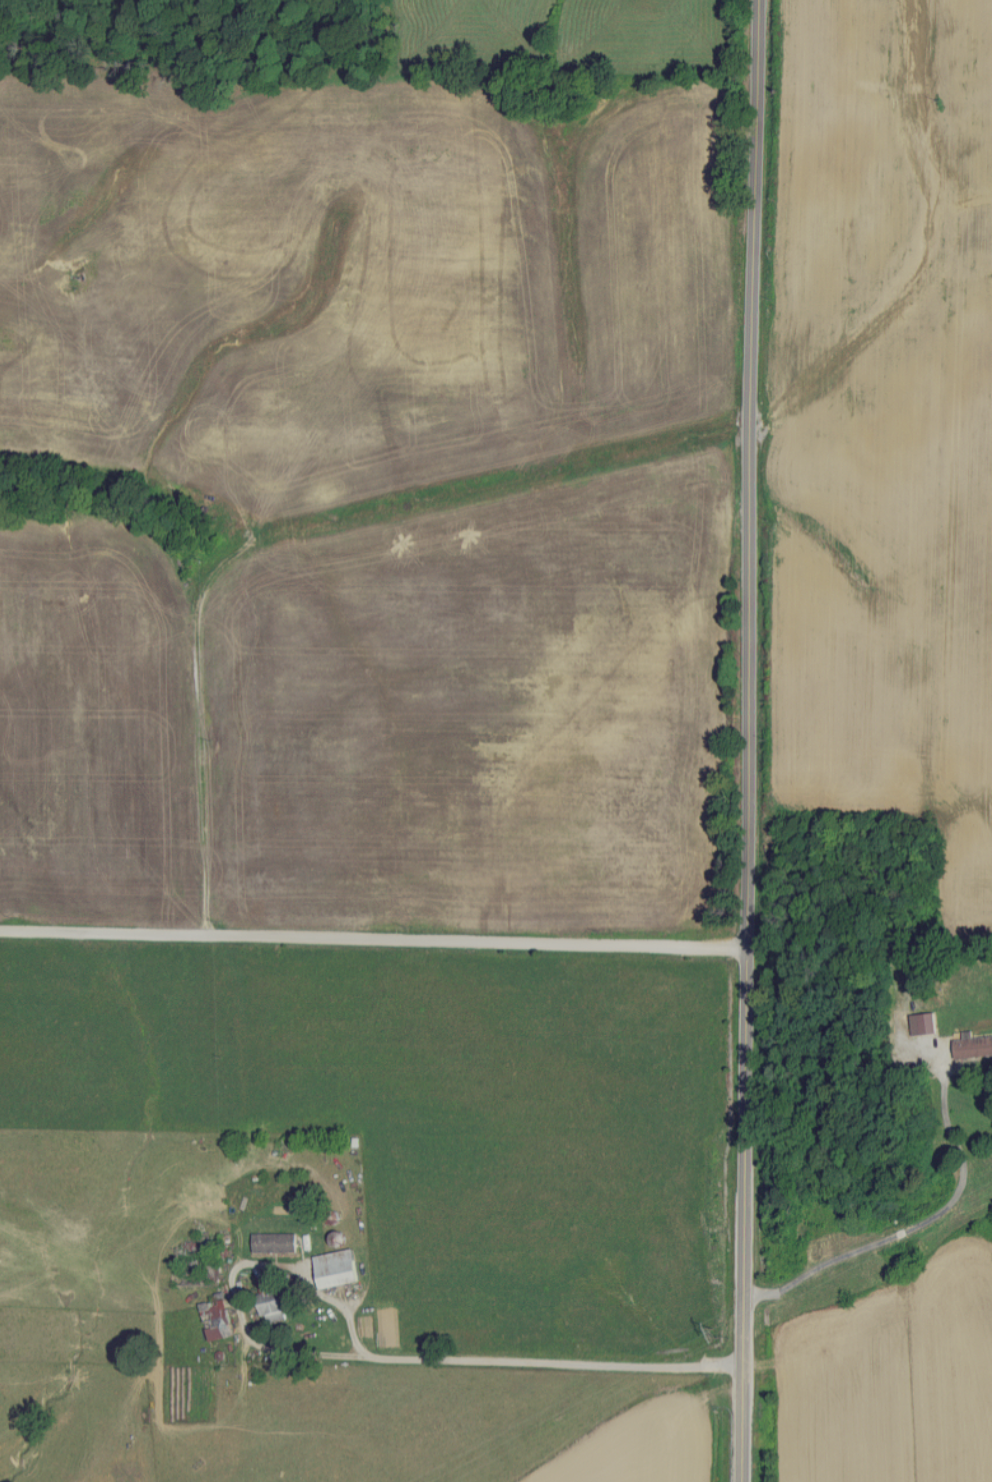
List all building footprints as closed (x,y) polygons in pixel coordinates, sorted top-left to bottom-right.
[(939,1033),(936,1012),(913,1016),(916,1037),(939,1033)] [(974,1039),(957,1041),(958,1059),(991,1056),(991,1037),(974,1039)] [(257,1254),(299,1253),(299,1234),(257,1235),(257,1254)] [(324,1290),(363,1283),(356,1250),(318,1257),(324,1290)] [(280,1299),(280,1298),(265,1297),(264,1316),(290,1317),(291,1299),(280,1299)] [(205,1304),(210,1341),(235,1337),(229,1300),(205,1304)]
